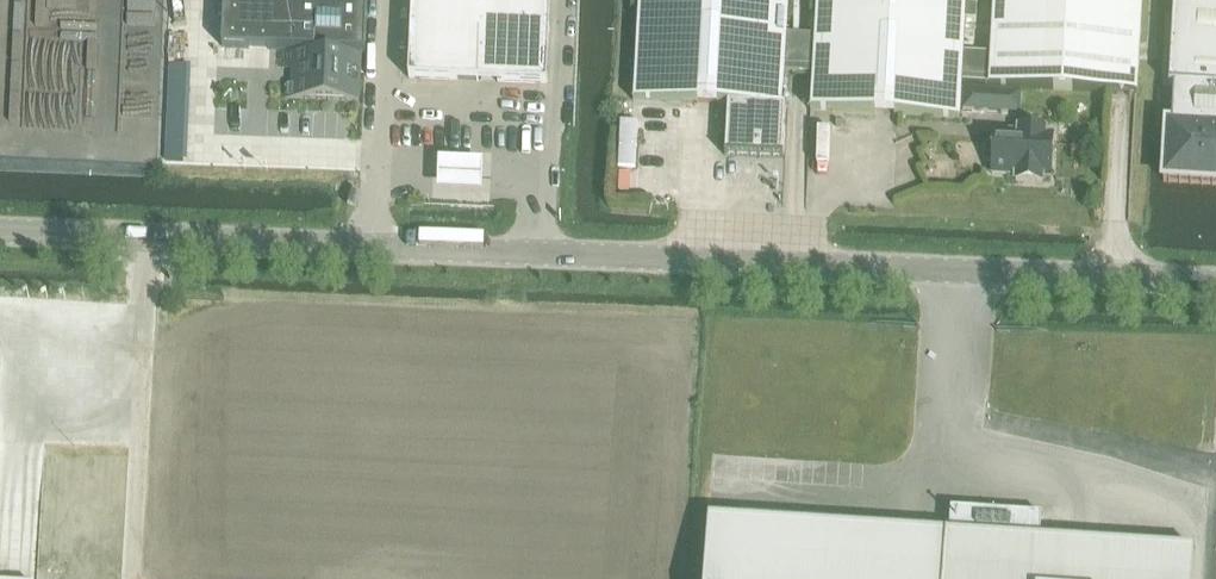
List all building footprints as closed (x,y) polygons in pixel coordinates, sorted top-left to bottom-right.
[(222,47),(286,50),(292,50),(292,52),(286,52),(286,68),(296,68),(295,82),(285,82),(284,99),(359,102),(361,55),(357,55),(358,53),(365,53),(368,0),(224,0),(222,47)] [(547,84),(550,0),(412,0),(409,79),(547,84)] [(784,11),(785,0),(644,0),(644,5),(640,4),(635,102),(730,107),(782,110),(784,71),(786,32),(787,11),(784,11)] [(962,18),(963,0),(819,0),(819,10),(816,10),(814,34),(786,32),(784,71),(813,72),(811,107),(960,116),(962,80),(964,40),(965,18),(962,18)] [(962,80),(989,82),(989,87),(1137,95),(1143,0),(993,0),(990,56),(963,54),(962,80)] [(1215,185),(1215,0),(1173,0),(1169,86),(1174,86),(1172,124),(1166,124),(1163,182),(1215,185)] [(982,111),(983,90),(964,89),(963,110),(982,111)] [(786,160),(788,110),(782,110),(730,107),(727,157),(786,160)] [(1019,133),(994,131),(993,144),(990,144),(987,146),(986,158),(989,161),(992,161),(992,174),(1016,175),(1016,181),(1042,183),(1042,177),(1051,177),(1053,135),(1045,134),(1045,128),(1018,127),(1019,133)] [(485,161),(439,160),(438,193),(484,194),(485,161)] [(1194,549),(1040,539),(1042,515),(951,509),(949,534),(846,527),(846,517),(738,510),(738,520),(709,518),(705,578),(1192,578),(1194,549)]
